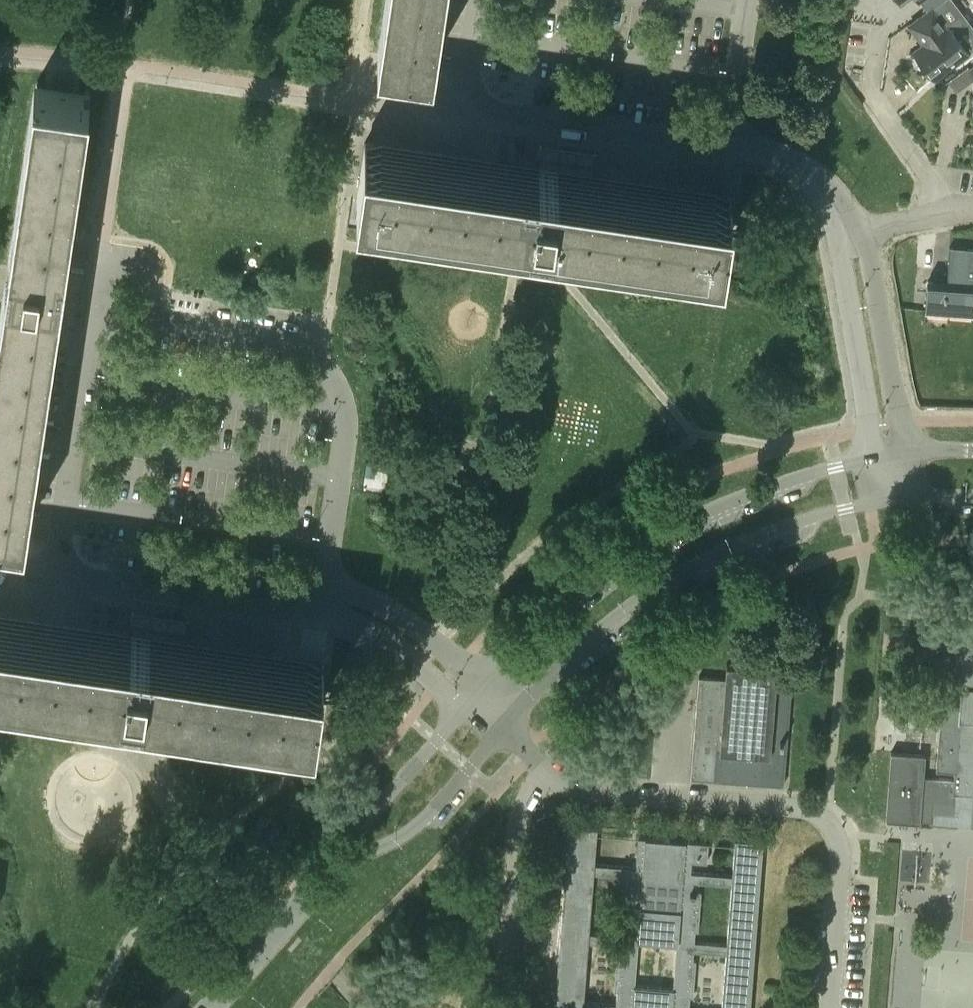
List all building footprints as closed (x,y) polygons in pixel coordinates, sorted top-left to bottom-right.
[(383,54),(427,61),(433,62),(442,0),(391,0),(383,54)] [(909,24),(923,43),(913,51),(933,78),(969,51),(972,48),(972,27),(953,0),(942,0),(933,7),(932,7),(909,24)] [(381,62),(378,83),(387,84),(390,64),(381,62)] [(0,355),(0,524),(25,528),(51,352),(56,322),(58,309),(61,288),(71,289),(74,269),(74,267),(64,266),(69,234),(90,94),(84,93),(40,87),(13,267),(8,303),(0,355)] [(364,142),(358,186),(364,187),(542,213),(583,219),(723,240),(723,238),(729,197),(730,191),(593,170),(559,165),(560,155),(540,152),(539,152),(537,162),(366,136),(365,136),(364,142)] [(925,308),(972,311),(972,307),(972,247),(949,246),(946,281),(927,280),(925,308)] [(366,463),(364,474),(374,476),(376,464),(366,463)] [(85,673),(169,686),(316,707),(322,664),(323,658),(287,652),(186,637),(151,632),(153,622),(132,619),(131,619),(130,629),(0,610),(0,660),(85,673)] [(936,768),(954,770),(954,778),(923,776),(925,754),(891,751),(885,818),(920,821),(920,818),(930,819),(930,821),(972,825),(972,616),(959,615),(954,685),(961,685),(959,703),(959,707),(941,705),(936,768)] [(783,784),(790,694),(791,683),(775,682),(777,667),(775,667),(726,663),(726,673),(725,678),(699,676),(691,777),(783,784)] [(707,861),(708,843),(693,841),(638,836),(635,867),(594,863),(596,834),(597,827),(569,824),(563,900),(554,1005),(554,1007),(689,1007),(690,995),(693,995),(696,950),(726,952),(721,1007),(749,1007),(763,840),(735,838),(732,874),(712,872),(690,871),(691,860),(707,861)]
